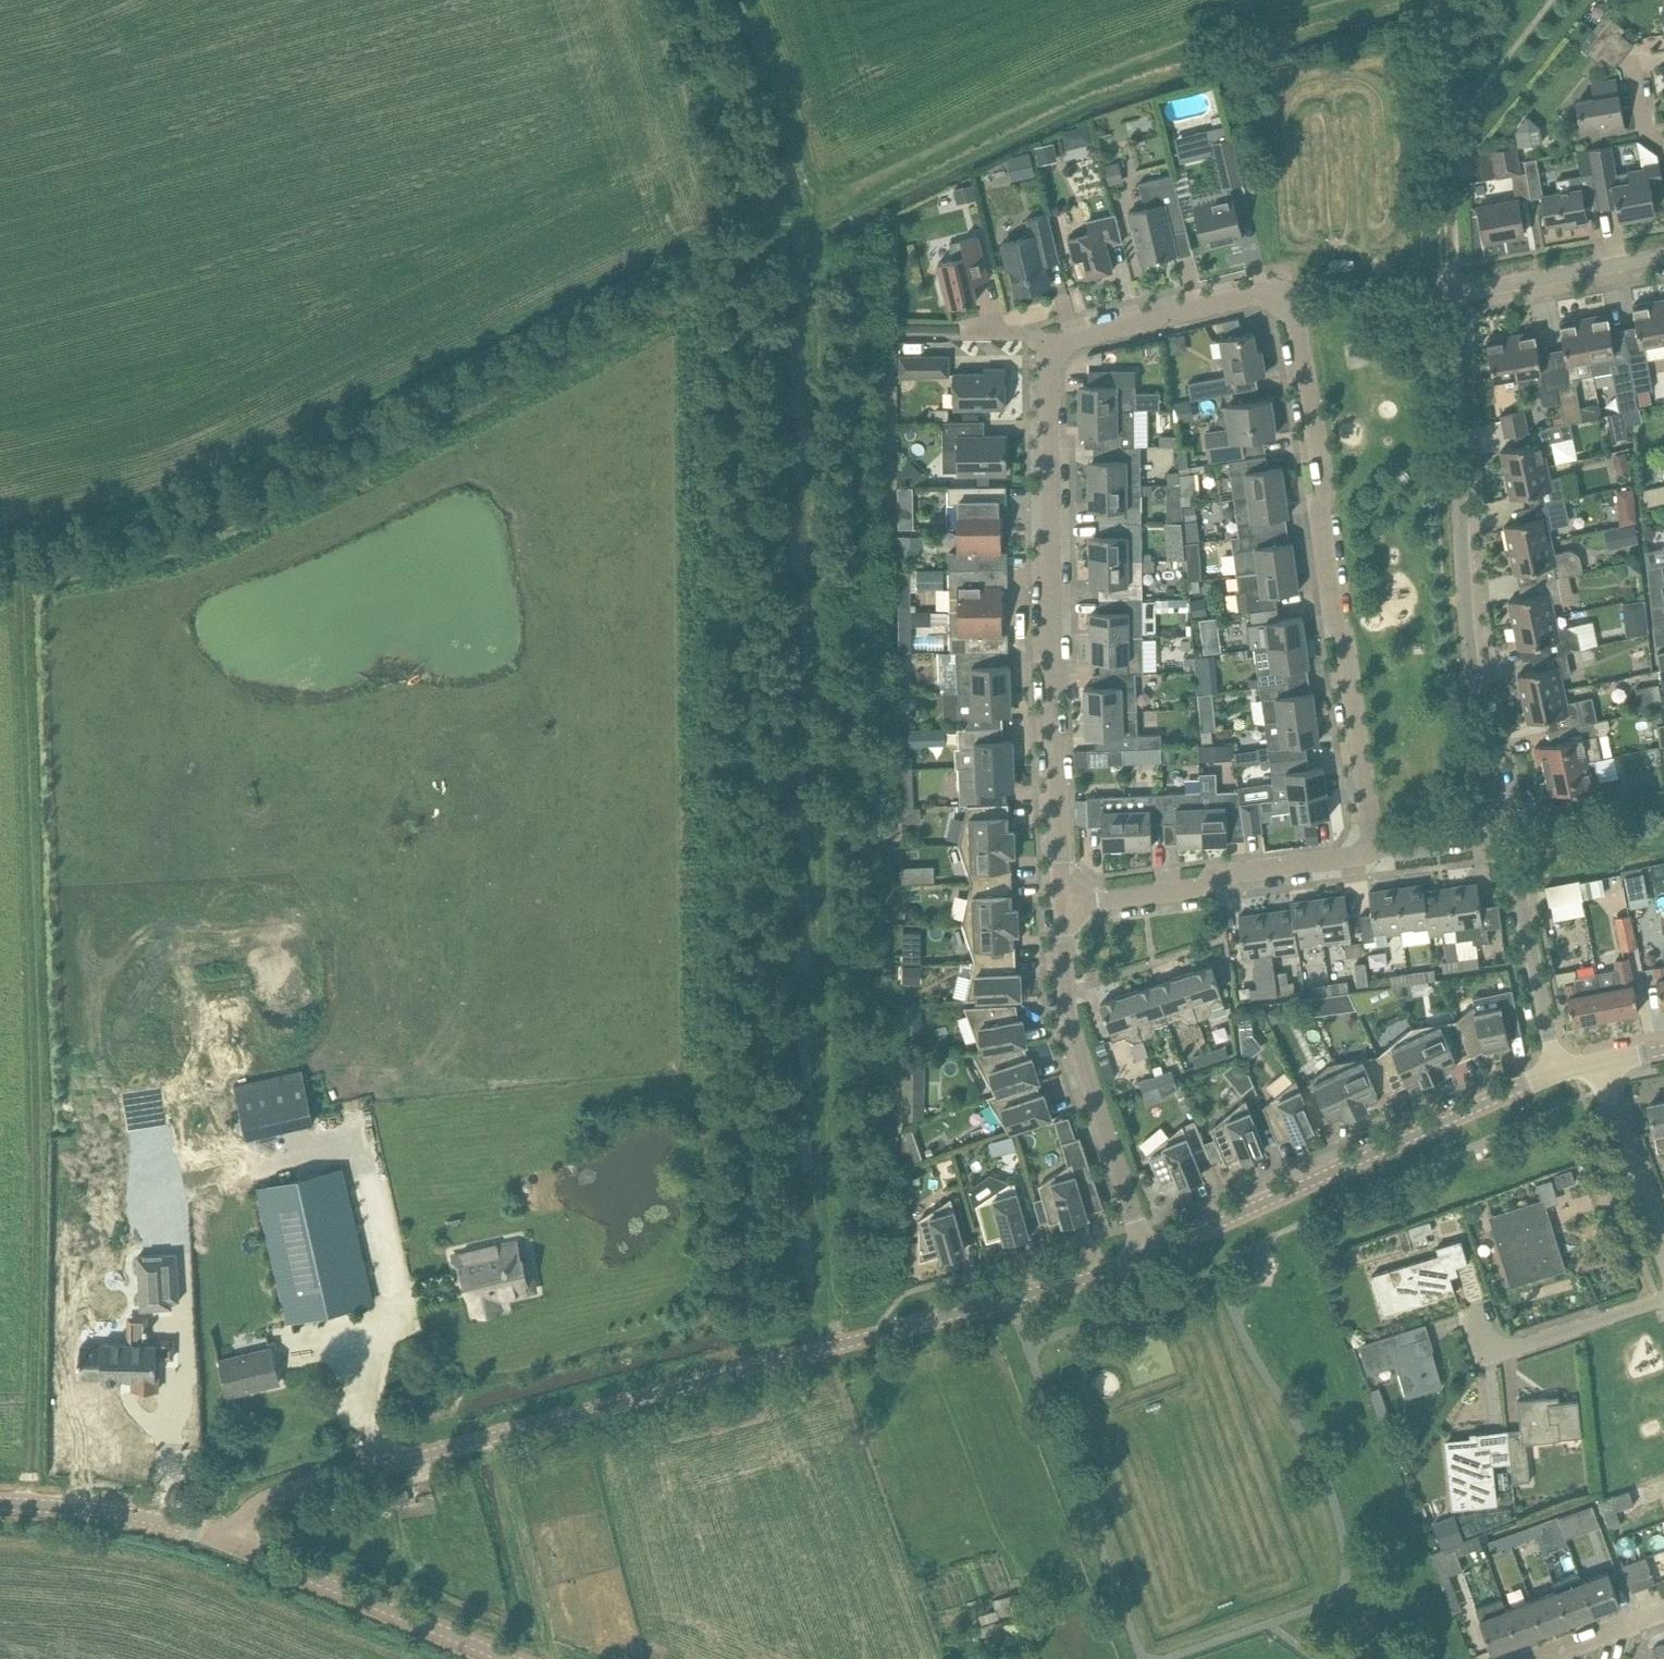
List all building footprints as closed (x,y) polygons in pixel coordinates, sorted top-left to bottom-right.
[(1594,59),(1622,25),(1608,14),(1580,47),(1594,59)] [(1473,25),(1475,37),(1487,35),(1485,23),(1473,25)] [(1594,98),(1578,101),(1576,102),(1581,127),(1599,124),(1601,134),(1626,129),(1617,80),(1592,84),(1594,98)] [(1516,131),(1519,146),(1542,142),(1540,127),(1528,117),(1516,131)] [(1067,145),(1095,142),(1093,124),(1066,127),(1067,145)] [(1224,126),(1198,133),(1204,157),(1215,155),(1223,187),(1243,183),(1232,138),(1227,139),(1224,126)] [(1054,142),(1035,147),(1039,165),(1059,159),(1054,142)] [(1590,149),(1595,179),(1616,175),(1611,145),(1590,149)] [(1515,146),(1514,146),(1492,150),(1497,178),(1520,173),(1515,146)] [(1032,151),(1010,154),(1014,177),(1036,173),(1032,151)] [(1125,181),(1120,162),(1105,165),(1109,185),(1125,181)] [(1645,168),(1630,171),(1632,180),(1613,183),(1619,217),(1622,216),(1623,222),(1639,219),(1638,213),(1654,211),(1649,181),(1662,179),(1659,162),(1645,165),(1645,168)] [(1597,209),(1599,209),(1593,173),(1569,178),(1557,180),(1559,191),(1541,194),(1546,224),(1563,221),(1564,227),(1588,222),(1585,203),(1596,201),(1597,209)] [(1129,212),(1141,263),(1177,254),(1172,233),(1187,229),(1174,174),(1139,183),(1143,200),(1145,199),(1147,208),(1129,212)] [(974,183),(953,188),(957,204),(978,199),(974,183)] [(1195,206),(1205,247),(1243,238),(1233,196),(1195,206)] [(1479,207),(1485,241),(1524,234),(1518,200),(1479,207)] [(1060,260),(1049,213),(1026,218),(1030,235),(1002,241),(1008,268),(1011,268),(1017,293),(1050,285),(1045,264),(1060,260)] [(1068,238),(1073,257),(1078,278),(1113,270),(1107,246),(1123,242),(1116,214),(1087,221),(1090,232),(1068,238)] [(938,263),(949,307),(977,300),(971,274),(986,270),(978,236),(950,243),(954,259),(938,263)] [(1663,340),(1657,301),(1633,305),(1640,344),(1663,340)] [(1629,361),(1617,363),(1608,314),(1584,318),(1594,374),(1612,370),(1618,400),(1620,411),(1638,407),(1636,396),(1637,396),(1636,392),(1630,360),(1629,361)] [(1560,322),(1568,368),(1570,379),(1575,378),(1594,374),(1584,318),(1560,322)] [(1535,331),(1511,336),(1518,375),(1521,389),(1535,386),(1537,396),(1541,397),(1542,405),(1560,402),(1561,402),(1555,370),(1542,372),(1535,331)] [(1221,338),(1225,360),(1228,375),(1189,383),(1192,400),(1237,391),(1235,379),(1245,377),(1266,373),(1261,349),(1257,349),(1254,332),(1221,338)] [(1518,375),(1511,336),(1487,340),(1494,380),(1518,375)] [(1642,391),(1653,389),(1646,353),(1628,356),(1629,361),(1630,360),(1636,392),(1642,391)] [(901,357),(901,376),(949,376),(949,356),(901,357)] [(953,373),(954,408),(1006,408),(1005,368),(984,369),(984,373),(953,373)] [(1581,408),(1575,378),(1570,379),(1568,368),(1555,370),(1561,402),(1560,402),(1563,416),(1564,422),(1564,424),(1583,420),(1583,419),(1581,408)] [(1080,392),(1080,409),(1132,409),(1131,398),(1137,398),(1136,371),(1089,371),(1089,384),(1084,384),(1083,386),(1081,392),(1080,392)] [(1275,435),(1270,399),(1227,405),(1231,430),(1206,433),(1210,459),(1245,454),(1243,440),(1275,435)] [(1599,404),(1581,408),(1583,419),(1601,416),(1599,404)] [(1162,409),(1163,422),(1176,421),(1174,408),(1162,409)] [(1132,409),(1080,409),(1080,427),(1081,427),(1084,433),(1084,434),(1108,434),(1108,448),(1112,447),(1132,447),(1132,409)] [(1529,431),(1525,410),(1501,415),(1505,437),(1529,431)] [(1615,412),(1608,414),(1614,440),(1626,437),(1622,411),(1615,412)] [(1563,416),(1554,418),(1555,424),(1564,422),(1563,416)] [(959,448),(959,473),(1007,473),(1006,436),(984,436),(984,421),(943,421),(943,448),(959,448)] [(1501,451),(1506,474),(1548,465),(1545,453),(1555,451),(1553,441),(1574,436),(1571,423),(1550,428),(1538,430),(1541,442),(1501,451)] [(1177,446),(1177,435),(1160,436),(1160,446),(1177,446)] [(1089,468),(1090,485),(1142,484),(1141,473),(1142,447),(1132,447),(1112,447),(1112,460),(1093,460),(1093,461),(1091,468),(1089,468)] [(1617,471),(1628,470),(1628,453),(1616,453),(1617,471)] [(1229,461),(1234,498),(1286,491),(1282,467),(1268,468),(1266,456),(1229,461)] [(1551,490),(1554,502),(1566,500),(1560,475),(1550,477),(1548,465),(1506,474),(1511,498),(1551,490)] [(1181,478),(1180,471),(1168,472),(1169,484),(1181,483),(1181,478)] [(989,477),(977,477),(977,486),(985,486),(989,486),(989,477)] [(1181,496),(1181,483),(1169,484),(1170,497),(1181,496)] [(1101,510),(1101,523),(1142,522),(1142,484),(1090,485),(1090,502),(1091,502),(1094,509),(1094,510),(1101,510)] [(900,486),(901,528),(917,527),(915,485),(900,486)] [(958,504),(959,528),(1001,527),(1001,503),(1007,503),(1007,486),(989,486),(985,486),(977,486),(949,486),(949,504),(958,504)] [(1636,486),(1619,487),(1620,527),(1608,527),(1609,546),(1639,545),(1636,486)] [(1227,537),(1239,535),(1267,532),(1266,519),(1289,516),(1286,491),(1234,498),(1238,528),(1226,530),(1227,537)] [(1193,504),(1192,495),(1181,496),(1182,505),(1193,504)] [(1505,526),(1510,549),(1550,540),(1548,528),(1571,523),(1566,500),(1554,502),(1542,505),(1545,517),(1505,526)] [(1090,543),(1091,561),(1156,560),(1156,559),(1142,559),(1142,522),(1101,523),(1102,536),(1094,536),(1094,537),(1092,543),(1090,543)] [(950,552),(950,569),(1008,568),(1007,552),(1001,552),(1001,527),(959,528),(959,551),(950,552)] [(1234,553),(1237,574),(1296,566),(1292,542),(1269,545),(1267,532),(1239,535),(1241,548),(1237,549),(1234,553)] [(1555,565),(1558,577),(1583,572),(1581,556),(1578,553),(1570,549),(1553,553),(1550,540),(1510,549),(1515,573),(1555,565)] [(1199,549),(1199,541),(1187,543),(1188,555),(1189,579),(1202,578),(1199,549)] [(1100,585),(1100,599),(1143,598),(1143,570),(1156,570),(1156,560),(1091,561),(1091,578),(1092,578),(1095,584),(1095,586),(1100,585)] [(1236,590),(1239,612),(1278,607),(1276,594),(1299,591),(1296,566),(1237,574),(1239,589),(1236,590)] [(920,585),(945,584),(945,568),(920,569),(920,585)] [(950,569),(951,612),(1002,612),(1002,585),(1008,585),(1008,568),(950,569)] [(912,611),(911,569),(899,569),(899,611),(912,611)] [(1514,624),(1555,616),(1553,603),(1563,601),(1558,577),(1546,580),(1549,592),(1509,601),(1514,624)] [(1189,581),(1190,591),(1201,590),(1200,579),(1189,581)] [(1660,585),(1650,587),(1651,597),(1652,606),(1661,605),(1663,604),(1663,603),(1660,585)] [(1091,612),(1091,637),(1144,635),(1143,598),(1100,599),(1100,612),(1091,612)] [(1204,599),(1191,601),(1193,616),(1206,614),(1204,599)] [(1645,599),(1624,602),(1629,635),(1650,632),(1645,599)] [(1190,600),(1177,600),(1178,610),(1190,609),(1190,600)] [(1661,605),(1652,606),(1657,645),(1663,644),(1663,617),(1661,605)] [(1255,648),(1306,641),(1303,617),(1279,620),(1278,607),(1239,612),(1239,613),(1250,612),(1253,634),(1254,647),(1269,645),(1269,646),(1255,648)] [(912,614),(912,611),(899,611),(900,652),(912,652),(912,626),(912,625),(912,614)] [(931,626),(931,611),(912,611),(912,614),(912,625),(912,626),(931,626)] [(957,652),(957,653),(982,652),(1009,651),(1009,634),(1002,634),(1002,612),(951,612),(951,652),(957,652)] [(1562,652),(1566,651),(1581,648),(1578,632),(1568,626),(1558,628),(1555,616),(1514,624),(1519,648),(1559,640),(1562,652)] [(1222,651),(1218,617),(1200,619),(1204,653),(1222,651)] [(1101,661),(1101,674),(1123,674),(1131,673),(1145,672),(1144,635),(1091,637),(1092,661),(1101,661)] [(1259,676),(1260,685),(1288,682),(1286,669),(1309,666),(1306,641),(1255,648),(1259,676)] [(1594,648),(1576,652),(1579,663),(1597,659),(1594,648)] [(1523,698),(1564,689),(1562,677),(1571,675),(1566,651),(1562,652),(1555,654),(1558,666),(1518,675),(1523,698)] [(957,653),(959,690),(1010,688),(1010,671),(1008,671),(1005,665),(1005,664),(983,665),(982,652),(957,653)] [(1214,655),(1195,656),(1195,658),(1196,670),(1196,671),(1215,669),(1214,655)] [(1195,658),(1185,659),(1186,670),(1196,670),(1195,658)] [(1084,687),(1085,712),(1138,710),(1137,673),(1145,673),(1145,672),(1131,673),(1123,674),(1101,674),(1093,674),(1094,687),(1084,687)] [(1259,676),(1248,678),(1249,687),(1260,686),(1260,685),(1259,676)] [(900,680),(900,694),(912,694),(912,680),(900,680)] [(1263,710),(1265,723),(1316,716),(1313,692),(1290,695),(1288,682),(1260,686),(1262,699),(1263,710)] [(1638,686),(1641,705),(1662,702),(1659,683),(1638,686)] [(1008,713),(1010,706),(1011,706),(1010,688),(959,690),(959,702),(957,702),(958,717),(966,717),(966,728),(961,728),(961,729),(1003,727),(1002,714),(1008,714),(1008,713)] [(1571,726),(1598,720),(1593,696),(1567,701),(1564,689),(1523,698),(1528,722),(1568,714),(1571,726)] [(1187,694),(1188,706),(1200,706),(1198,693),(1187,694)] [(1651,711),(1654,726),(1659,725),(1659,724),(1663,723),(1663,720),(1662,709),(1651,711)] [(1161,747),(1161,735),(1139,736),(1138,710),(1085,712),(1087,737),(1096,737),(1096,750),(1161,747)] [(1269,748),(1271,761),(1307,756),(1306,743),(1320,741),(1316,716),(1265,723),(1269,748)] [(1609,718),(1598,720),(1571,726),(1567,727),(1570,740),(1535,747),(1538,764),(1544,763),(1545,771),(1597,759),(1604,757),(1600,736),(1606,734),(1604,728),(1611,727),(1609,718)] [(1202,732),(1213,731),(1212,720),(1201,721),(1202,732)] [(955,747),(956,766),(1014,764),(1013,747),(1012,747),(1009,741),(1009,740),(1003,740),(1003,727),(961,729),(961,747),(955,747)] [(926,730),(908,731),(908,745),(927,744),(926,730)] [(1214,743),(1213,731),(1202,732),(1203,745),(1214,743)] [(913,768),(913,756),(901,756),(902,768),(913,768)] [(1272,774),(1276,798),(1327,791),(1323,767),(1309,769),(1307,756),(1271,761),(1272,774)] [(1547,780),(1541,781),(1543,792),(1543,796),(1576,789),(1579,801),(1625,791),(1622,775),(1608,778),(1608,779),(1600,781),(1595,760),(1545,771),(1547,780)] [(960,789),(961,804),(1008,802),(1007,790),(1011,790),(1011,788),(1013,782),(1015,782),(1014,764),(956,766),(956,768),(958,768),(959,789),(960,789)] [(913,781),(913,768),(902,768),(902,781),(913,781)] [(1214,805),(1202,806),(1203,844),(1228,843),(1227,820),(1243,819),(1240,803),(1238,790),(1214,791),(1214,805)] [(1276,798),(1255,801),(1240,803),(1243,819),(1245,833),(1263,831),(1261,815),(1292,811),(1293,821),(1330,816),(1327,791),(1276,798)] [(1201,792),(1163,794),(1164,822),(1177,822),(1178,845),(1203,844),(1202,806),(1201,792)] [(1163,794),(1125,795),(1127,847),(1152,846),(1151,823),(1164,822),(1163,794)] [(1127,847),(1125,795),(1087,797),(1089,825),(1102,825),(1103,848),(1127,847)] [(969,805),(959,844),(1015,842),(1014,829),(1010,830),(1009,803),(1008,803),(1008,802),(961,804),(961,805),(969,805)] [(959,844),(971,883),(1012,881),(1011,854),(1016,854),(1015,842),(959,844)] [(918,868),(903,869),(903,884),(918,884),(918,868)] [(1641,873),(1623,877),(1628,899),(1647,895),(1643,873),(1641,873)] [(1606,895),(1603,878),(1580,882),(1584,899),(1606,895)] [(1550,906),(1584,899),(1580,882),(1580,880),(1546,887),(1550,906)] [(971,883),(962,923),(1019,920),(1018,908),(1014,908),(1012,881),(971,883)] [(1455,928),(1457,941),(1461,969),(1479,966),(1476,944),(1489,942),(1487,927),(1483,928),(1477,883),(1451,887),(1457,928),(1455,928)] [(1431,935),(1424,891),(1423,884),(1396,888),(1403,932),(1404,945),(1431,941),(1431,935)] [(1444,930),(1455,928),(1457,928),(1451,887),(1424,891),(1431,935),(1445,933),(1444,930)] [(1388,935),(1403,932),(1396,888),(1369,892),(1375,933),(1387,931),(1388,935)] [(1345,895),(1318,899),(1325,943),(1339,941),(1339,938),(1351,936),(1345,895)] [(1291,902),(1292,909),(1298,953),(1300,953),(1299,947),(1313,945),(1312,941),(1323,940),(1324,943),(1325,943),(1318,899),(1291,902)] [(1632,907),(1633,914),(1635,926),(1650,924),(1649,913),(1647,905),(1632,907)] [(1292,909),(1265,913),(1271,954),(1273,954),(1284,952),(1284,955),(1298,953),(1292,909)] [(1251,998),(1278,994),(1277,984),(1273,954),(1271,954),(1265,913),(1239,916),(1245,961),(1254,960),(1258,987),(1250,988),(1251,998)] [(1629,914),(1616,917),(1623,949),(1636,947),(1629,914)] [(962,923),(975,961),(1016,959),(1015,932),(1019,932),(1019,920),(962,923)] [(1443,971),(1461,969),(1457,941),(1445,942),(1447,960),(1442,961),(1443,971)] [(921,946),(903,946),(903,962),(921,962),(921,946)] [(1619,969),(1597,973),(1606,1018),(1639,1012),(1629,958),(1617,960),(1619,969)] [(1016,959),(975,961),(966,1000),(1018,998),(1018,997),(1022,997),(1021,985),(1017,985),(1016,959)] [(1366,962),(1354,964),(1357,986),(1370,984),(1366,962)] [(1654,967),(1662,1007),(1663,1007),(1663,965),(1654,967)] [(1212,967),(1184,976),(1199,1021),(1208,1018),(1212,1010),(1211,1008),(1225,1004),(1212,967)] [(1606,1018),(1597,973),(1578,976),(1577,969),(1556,973),(1558,987),(1566,985),(1573,1024),(1606,1018)] [(1426,970),(1408,972),(1409,983),(1428,981),(1426,970)] [(1350,991),(1348,980),(1342,981),(1341,972),(1329,973),(1330,983),(1331,994),(1350,991)] [(1409,983),(1408,972),(1390,975),(1391,985),(1409,983)] [(1184,976),(1156,985),(1169,1022),(1181,1018),(1182,1020),(1190,1024),(1199,1021),(1184,976)] [(1278,994),(1296,992),(1295,981),(1277,984),(1278,994)] [(1312,985),(1313,996),(1331,994),(1330,983),(1312,985)] [(1156,985),(1128,995),(1144,1039),(1153,1036),(1157,1029),(1156,1027),(1169,1022),(1156,985)] [(1364,990),(1350,992),(1359,1012),(1371,1006),(1364,990)] [(1474,1005),(1456,1020),(1472,1056),(1483,1050),(1498,1047),(1499,1052),(1509,1047),(1509,1045),(1510,1045),(1503,1010),(1515,1008),(1512,994),(1500,997),(1502,1005),(1477,1010),(1476,1006),(1474,1005)] [(1144,1039),(1128,995),(1100,1004),(1113,1041),(1126,1037),(1127,1039),(1134,1042),(1144,1039)] [(1322,996),(1306,998),(1314,1015),(1328,1013),(1322,996)] [(922,1004),(905,1004),(906,1033),(923,1032),(922,1004)] [(973,1052),(973,1053),(1024,1043),(1024,1044),(1028,1043),(1023,1019),(1020,1019),(1017,1004),(964,1007),(981,1051),(973,1052)] [(1280,1006),(1267,1011),(1273,1023),(1281,1020),(1284,1011),(1280,1006)] [(1250,1018),(1238,1019),(1240,1035),(1252,1034),(1250,1018)] [(1456,1020),(1412,1027),(1435,1077),(1446,1072),(1444,1068),(1472,1056),(1456,1020)] [(1412,1027),(1378,1055),(1394,1091),(1422,1078),(1423,1082),(1435,1077),(1412,1027)] [(987,1097),(1037,1081),(1040,1080),(1032,1056),(1029,1058),(1024,1044),(1024,1043),(973,1053),(995,1094),(987,1097)] [(1107,1053),(1104,1043),(1096,1046),(1099,1056),(1107,1053)] [(1226,1046),(1209,1052),(1212,1061),(1229,1055),(1226,1046)] [(1196,1066),(1212,1061),(1209,1052),(1193,1057),(1196,1066)] [(1378,1055),(1334,1062),(1357,1112),(1368,1107),(1366,1103),(1394,1091),(1378,1055)] [(1110,1056),(1100,1059),(1107,1080),(1117,1077),(1110,1056)] [(1296,1079),(1296,1080),(1316,1126),(1317,1125),(1344,1113),(1346,1117),(1357,1112),(1334,1062),(1301,1089),(1296,1079)] [(924,1118),(925,1065),(904,1065),(903,1118),(924,1118)] [(302,1070),(235,1085),(247,1136),(314,1121),(302,1070)] [(1172,1071),(1156,1076),(1158,1085),(1159,1085),(1175,1080),(1172,1071)] [(1158,1085),(1156,1076),(1140,1081),(1142,1091),(1158,1085)] [(1178,1088),(1175,1080),(1159,1085),(1163,1098),(1178,1088)] [(1316,1126),(1296,1080),(1262,1107),(1278,1143),(1305,1131),(1307,1135),(1318,1129),(1317,1125),(1316,1126)] [(1037,1081),(987,1097),(1009,1132),(1049,1118),(1052,1116),(1044,1093),(1041,1094),(1037,1081)] [(1265,1148),(1266,1148),(1246,1099),(1211,1128),(1217,1142),(1207,1146),(1213,1159),(1222,1156),(1225,1164),(1242,1157),(1243,1161),(1266,1151),(1265,1148)] [(1655,1132),(1658,1151),(1663,1150),(1663,1101),(1649,1104),(1655,1132)] [(1203,1173),(1183,1125),(1148,1154),(1162,1190),(1179,1183),(1180,1186),(1203,1177),(1202,1174),(1203,1173)] [(913,1128),(903,1131),(903,1136),(903,1142),(916,1138),(913,1128)] [(287,1132),(209,1150),(215,1176),(293,1158),(287,1132)] [(1039,1185),(1050,1224),(1063,1220),(1064,1223),(1088,1216),(1087,1213),(1073,1162),(1039,1185)] [(372,1301),(342,1169),(259,1188),(289,1320),(372,1301)] [(1029,1230),(1014,1180),(1011,1182),(991,1174),(968,1189),(973,1208),(977,1206),(987,1242),(1029,1230)] [(919,1219),(920,1261),(941,1255),(942,1258),(966,1251),(965,1248),(966,1248),(951,1198),(919,1219)] [(1500,1243),(1511,1240),(1523,1280),(1564,1268),(1552,1231),(1549,1232),(1546,1223),(1549,1222),(1543,1201),(1492,1217),(1500,1243)] [(1479,1219),(1483,1211),(1480,1202),(1465,1208),(1470,1222),(1479,1219)] [(1448,1269),(1468,1263),(1461,1240),(1437,1247),(1439,1255),(1372,1275),(1381,1303),(1398,1298),(1401,1309),(1455,1293),(1448,1269)] [(510,1267),(506,1264),(502,1245),(455,1255),(460,1279),(468,1277),(476,1312),(500,1306),(498,1298),(526,1292),(526,1291),(535,1289),(530,1263),(521,1265),(520,1264),(510,1267)] [(177,1252),(138,1254),(142,1308),(172,1307),(172,1300),(180,1300),(177,1252)] [(1398,1362),(1408,1394),(1441,1384),(1429,1348),(1418,1351),(1415,1341),(1394,1347),(1390,1334),(1359,1345),(1367,1372),(1398,1362)] [(80,1354),(79,1367),(81,1367),(81,1376),(102,1376),(102,1380),(123,1380),(123,1377),(134,1377),(134,1389),(159,1389),(159,1365),(157,1365),(157,1356),(173,1356),(174,1339),(156,1339),(156,1342),(103,1341),(103,1345),(82,1345),(81,1354),(80,1354)] [(221,1360),(229,1395),(280,1383),(271,1348),(221,1360)] [(1379,1387),(1370,1390),(1388,1441),(1393,1440),(1390,1431),(1394,1430),(1379,1387)] [(1561,1440),(1561,1438),(1582,1436),(1578,1400),(1549,1404),(1548,1397),(1517,1401),(1522,1445),(1561,1440)] [(1464,1441),(1447,1443),(1450,1464),(1455,1507),(1495,1503),(1490,1465),(1512,1463),(1511,1450),(1509,1434),(1508,1434),(1507,1430),(1486,1433),(1470,1434),(1472,1450),(1465,1450),(1464,1441)] [(1523,1449),(1511,1450),(1512,1463),(1514,1484),(1530,1482),(1527,1448),(1523,1449)] [(1630,1490),(1598,1501),(1609,1530),(1622,1525),(1617,1510),(1634,1504),(1630,1490)] [(1591,1505),(1578,1510),(1585,1530),(1599,1525),(1591,1505)] [(1432,1522),(1442,1549),(1465,1541),(1465,1540),(1455,1514),(1432,1522)] [(1564,1527),(1560,1515),(1531,1526),(1535,1537),(1543,1534),(1564,1527)] [(1535,1537),(1531,1526),(1509,1534),(1513,1545),(1531,1539),(1535,1537)] [(1492,1553),(1513,1545),(1509,1534),(1489,1541),(1492,1553)] [(1482,1547),(1478,1536),(1465,1541),(1442,1549),(1431,1553),(1453,1614),(1463,1610),(1450,1575),(1464,1570),(1458,1556),(1482,1547)] [(1623,1565),(1633,1591),(1655,1583),(1646,1557),(1623,1565)] [(1608,1572),(1582,1582),(1594,1614),(1620,1604),(1608,1572)] [(1582,1582),(1557,1591),(1569,1623),(1594,1614),(1582,1582)] [(1557,1591),(1533,1600),(1543,1632),(1569,1623),(1557,1591)] [(1016,1593),(994,1600),(1001,1620),(997,1621),(1004,1643),(1030,1634),(1016,1593)] [(1518,1642),(1507,1610),(1503,1599),(1476,1608),(1492,1651),(1518,1642)] [(1533,1600),(1507,1610),(1518,1642),(1543,1632),(1533,1600)] [(997,1610),(980,1615),(983,1624),(999,1619),(997,1610)] [(996,1622),(980,1627),(983,1636),(999,1631),(996,1622)] [(1653,1648),(1657,1658),(1663,1658),(1663,1644),(1653,1648)]
